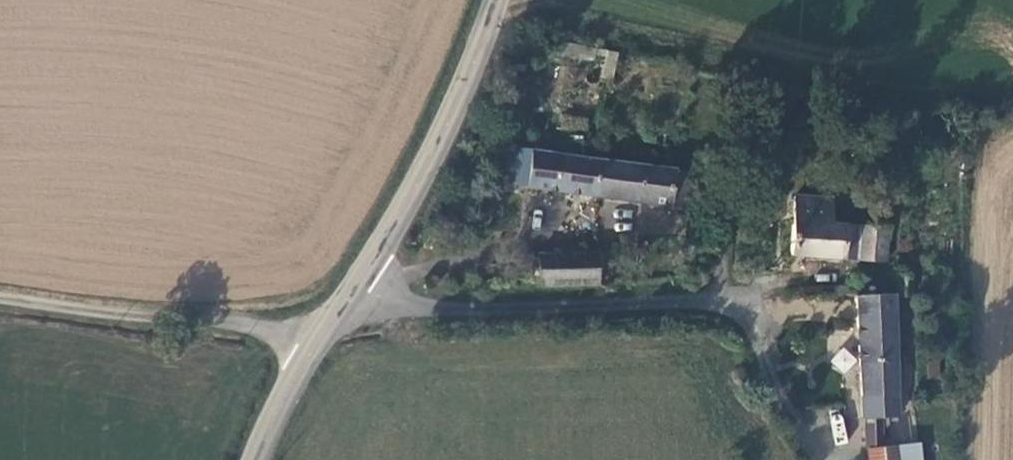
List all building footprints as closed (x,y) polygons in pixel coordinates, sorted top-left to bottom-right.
[(602,49),(598,78),(613,80),(617,51),(602,49)] [(666,156),(628,151),(519,131),(507,130),(501,166),(660,193),(666,156)] [(689,160),(666,156),(660,193),(683,197),(689,160)] [(781,208),(816,212),(819,182),(783,179),(781,208)] [(781,208),(778,243),(871,248),(875,217),(841,213),(816,212),(781,208)] [(531,244),(530,268),(589,269),(589,262),(589,237),(531,237),(531,244)] [(603,237),(589,237),(589,262),(603,262),(603,237)] [(517,243),(516,268),(530,268),(531,244),(517,243)] [(884,261),(883,283),(895,283),(896,262),(884,261)] [(879,283),(846,286),(855,408),(890,405),(879,283)] [(832,414),(833,443),(844,442),(843,414),(832,414)] [(856,418),(856,433),(875,433),(874,417),(856,418)] [(887,440),(862,442),(862,454),(888,452),(887,440)]
